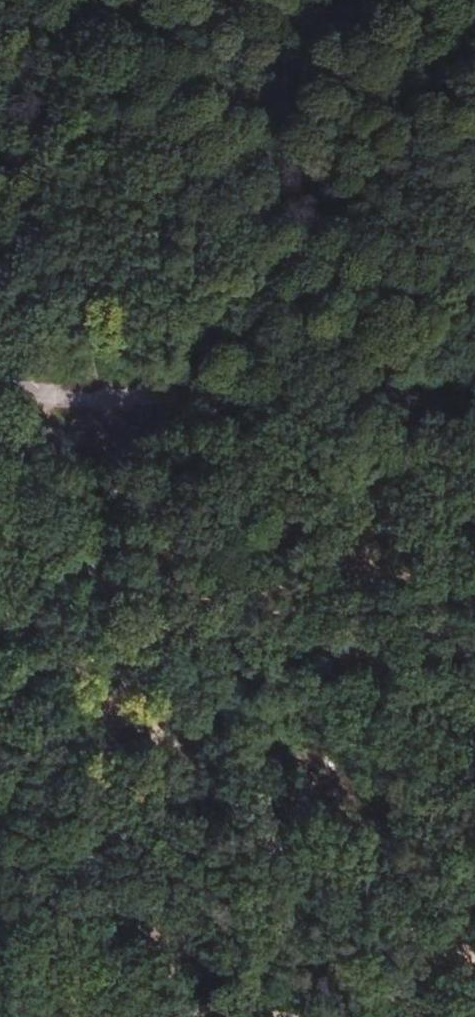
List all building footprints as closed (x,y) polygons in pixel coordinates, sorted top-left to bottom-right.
[(377,767),(378,759),(377,752),(375,743),(371,736),(366,730),(360,725),(350,720),(340,718),(333,718),(323,720),(316,724),(311,727),(305,732),(301,738),(298,745),(296,754),(295,762),(297,769),(300,778),(304,785),(308,789),(317,795),(323,798),(329,800),(338,800),(345,799),(353,797),(359,794),(366,789),(370,783),(375,775),(377,767)]
